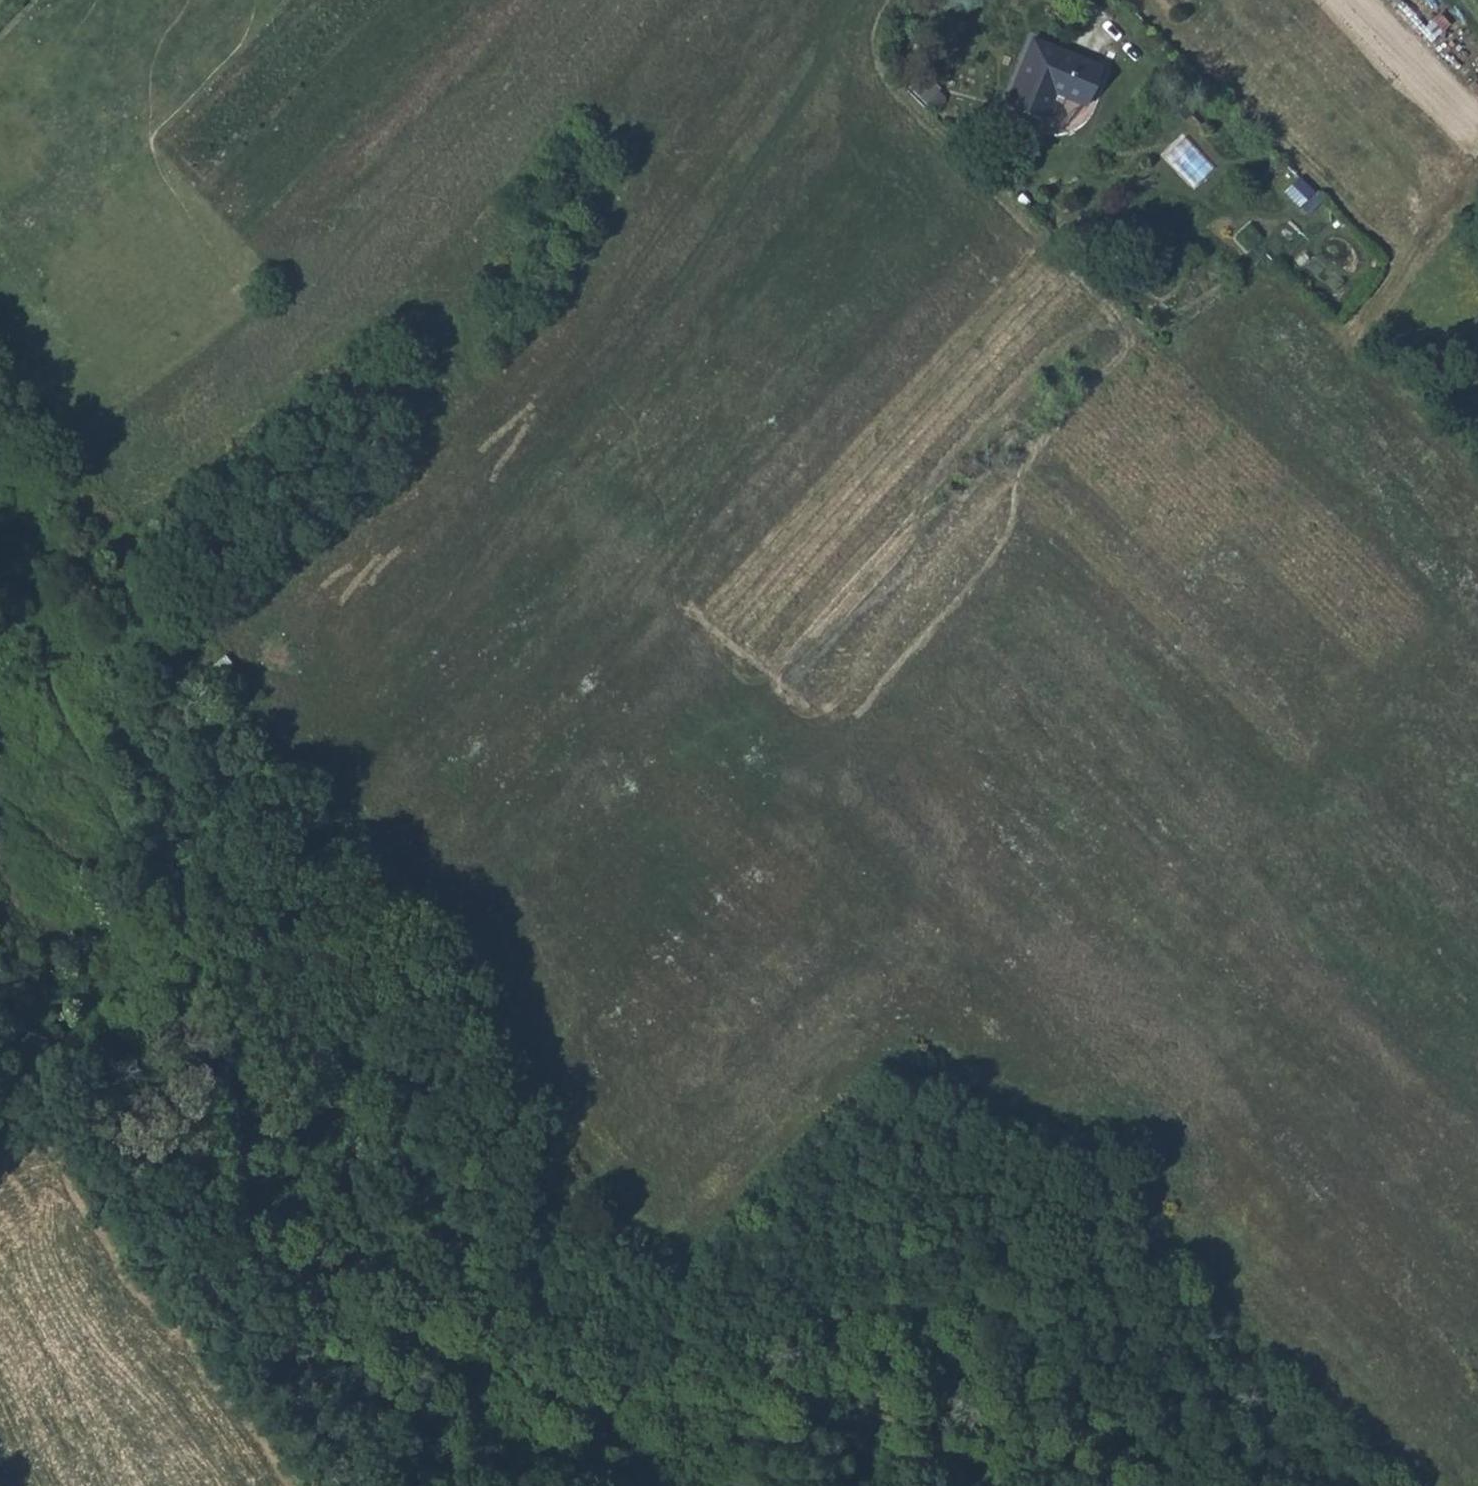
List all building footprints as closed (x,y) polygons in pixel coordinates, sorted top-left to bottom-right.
[(1047,43),(1031,36),(1006,101),(1043,116),(1055,90),(1076,95),(1083,81),(1092,61),(1047,43)]
